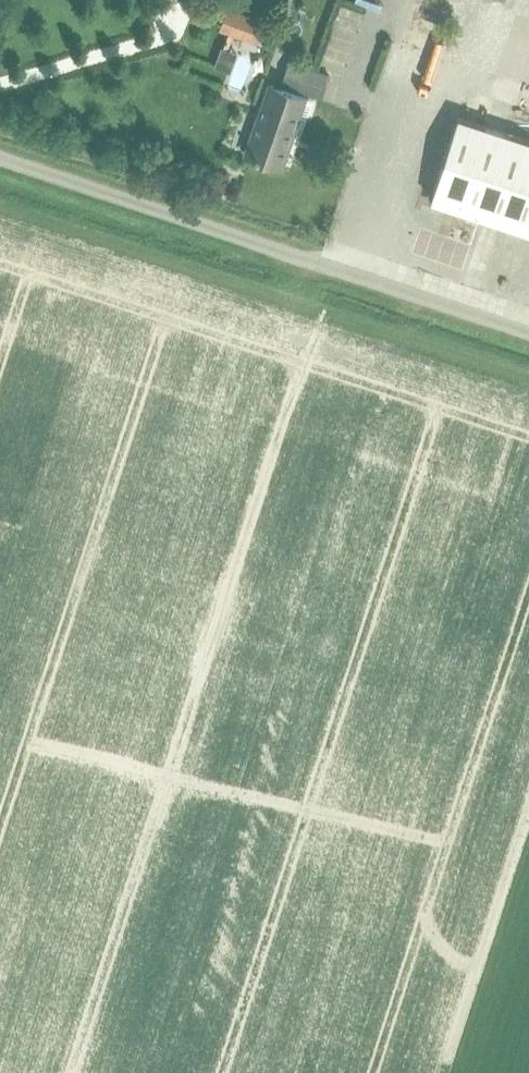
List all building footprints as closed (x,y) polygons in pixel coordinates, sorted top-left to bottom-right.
[(265,22),(235,12),(229,30),(258,41),(265,22)] [(217,59),(231,64),(237,46),(224,41),(217,59)] [(330,75),(288,60),(280,85),(322,99),(330,75)] [(267,104),(248,156),(277,166),(282,152),(286,153),(299,115),(301,112),(308,114),(313,101),(305,98),(306,98),(273,86),(267,104)] [(528,233),(528,140),(458,117),(431,200),(528,233)]
